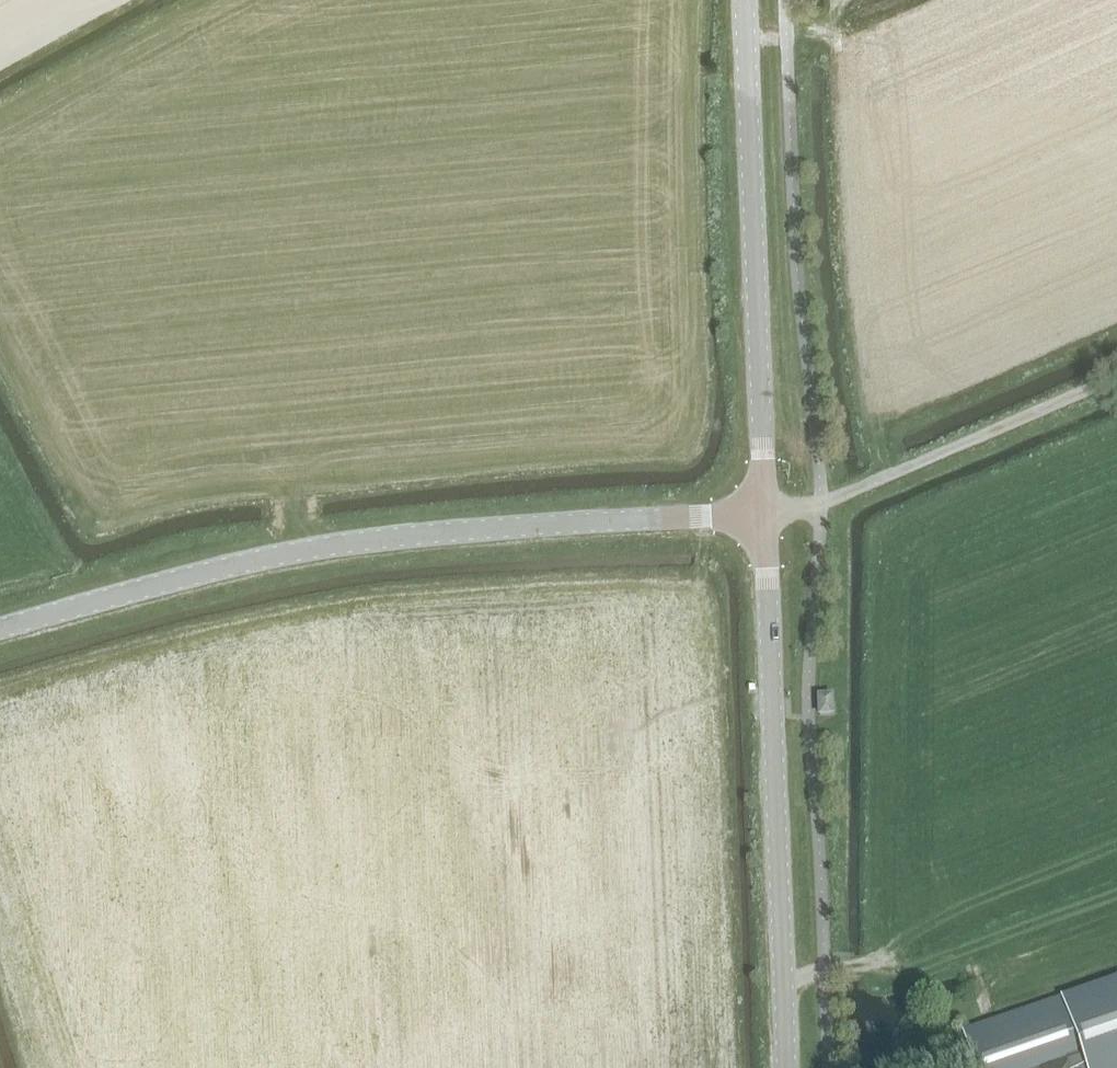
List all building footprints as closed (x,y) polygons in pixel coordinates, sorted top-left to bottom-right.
[(819,715),(830,715),(830,698),(818,698),(819,715)] [(963,1032),(975,1067),(1116,1067),(1116,979),(963,1032)]
